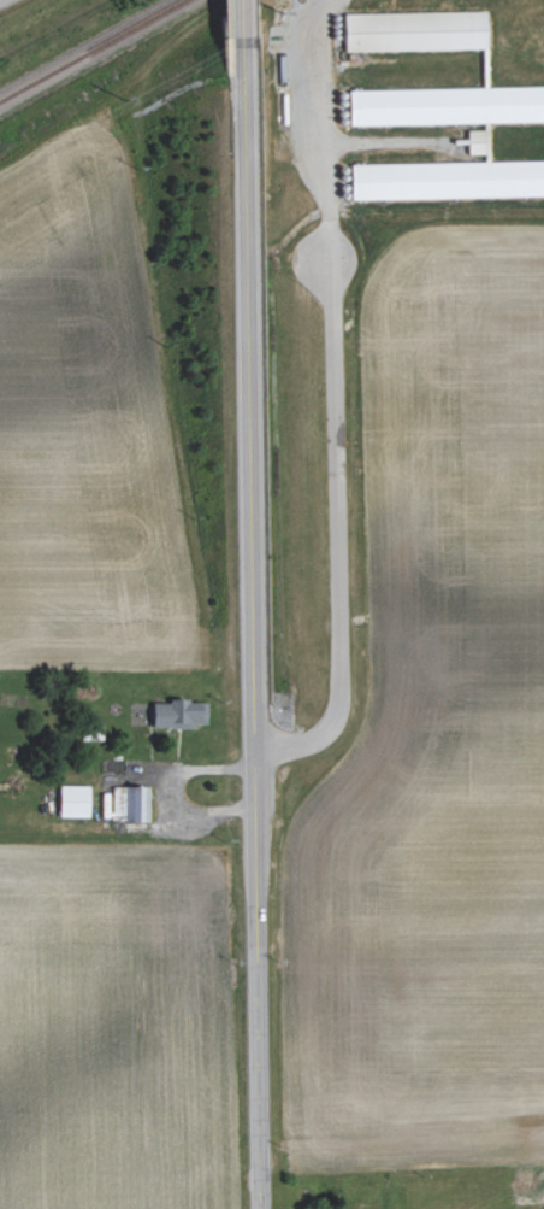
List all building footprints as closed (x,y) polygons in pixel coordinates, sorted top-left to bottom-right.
[(486,48),(486,11),(344,13),(345,51),(486,48)] [(485,153),(484,130),(468,130),(469,154),(485,153)] [(543,195),(543,160),(466,162),(466,164),(351,166),(351,199),(543,195)] [(207,704),(166,703),(166,706),(161,706),(160,719),(158,719),(158,727),(179,727),(179,722),(206,723),(207,704)]
